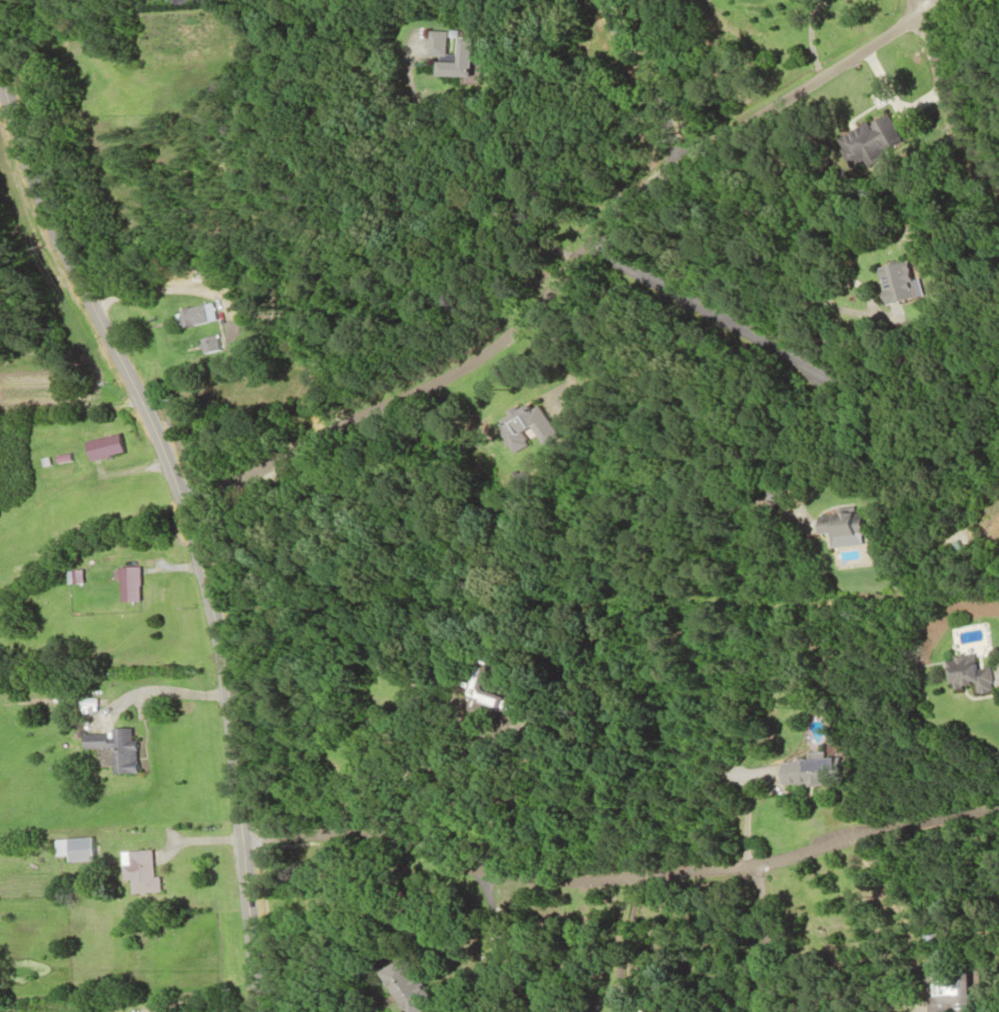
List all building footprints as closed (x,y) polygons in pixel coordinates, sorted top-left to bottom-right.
[(426,56),(442,56),(442,32),(426,32),(426,56)] [(466,77),(467,38),(453,38),(452,62),(433,62),(432,76),(466,77)] [(825,140),(842,175),(893,150),(876,115),(825,140)] [(879,304),(911,295),(901,260),(869,269),(879,304)] [(220,276),(220,269),(182,269),(182,284),(226,284),(226,276),(220,276)] [(182,328),(216,322),(212,304),(179,311),(182,328)] [(539,448),(555,438),(532,399),(493,422),(511,454),(527,444),(521,435),(528,430),(539,448)] [(82,442),(85,460),(121,454),(118,436),(82,442)] [(859,538),(858,512),(811,513),(812,536),(826,536),(826,539),(859,538)] [(138,568),(118,568),(118,603),(138,603),(138,568)] [(987,668),(978,669),(976,654),(941,659),(945,688),(971,685),(972,694),(991,692),(987,668)] [(475,691),(483,660),(471,657),(457,709),(467,712),(469,704),(494,711),(498,697),(475,691)] [(109,736),(79,736),(80,750),(111,749),(111,775),(136,775),(136,729),(109,729),(109,736)] [(777,786),(831,783),(829,760),(776,763),(777,786)] [(53,857),(64,856),(64,863),(91,861),(90,838),(52,840),(53,857)] [(151,877),(151,851),(125,851),(125,864),(119,864),(120,880),(128,880),(128,893),(158,892),(158,877),(151,877)] [(415,970),(394,979),(389,968),(382,971),(401,1011),(421,1011),(431,1007),(415,970)] [(963,972),(923,972),(923,1011),(963,1011),(963,972)]
